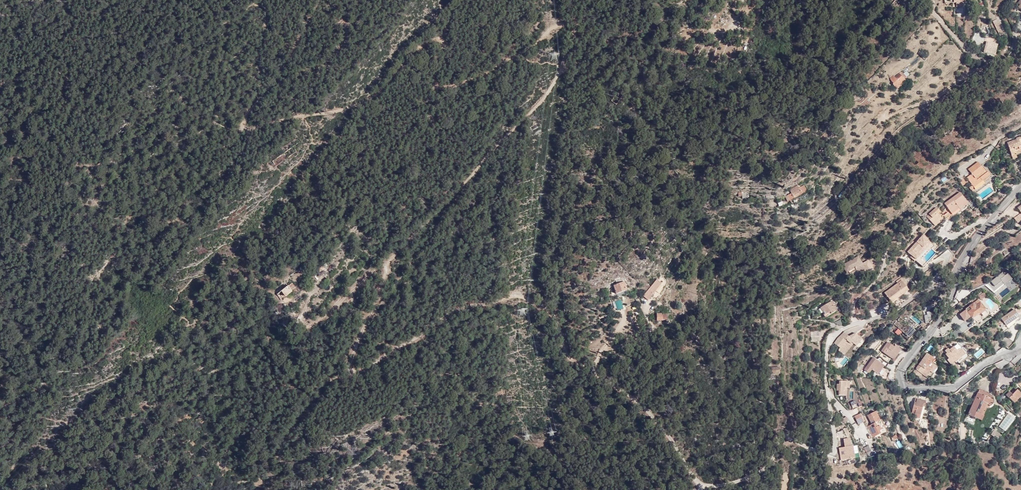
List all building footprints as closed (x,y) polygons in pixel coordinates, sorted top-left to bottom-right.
[(992,20),(999,36),(1005,33),(999,17),(992,20)] [(893,84),(897,89),(906,81),(904,79),(906,77),(904,73),(902,72),(900,74),(899,73),(894,77),(893,76),(890,78),(892,81),(893,83),(893,84)] [(618,97),(614,102),(619,106),(627,96),(620,90),(615,95),(618,97)] [(863,104),(865,107),(871,101),(869,99),(863,104)] [(1011,154),(1015,153),(1016,155),(1020,153),(1020,146),(1019,142),(1020,141),(1020,136),(1016,138),(1017,140),(1007,143),(1011,154)] [(297,148),(276,162),(280,167),(301,152),(297,148)] [(972,192),(985,182),(984,181),(992,175),(988,169),(986,170),(984,167),(982,164),(981,165),(978,162),(968,169),(971,174),(966,178),(972,186),(969,188),(972,192)] [(968,182),(964,177),(959,181),(963,186),(968,182)] [(804,185),(799,188),(798,185),(790,189),(792,193),(785,196),(788,201),(807,192),(804,185)] [(952,213),(959,208),(958,206),(962,203),(963,205),(964,206),(968,203),(960,192),(945,204),(952,213)] [(927,216),(933,223),(940,217),(938,214),(940,212),(936,208),(927,216)] [(933,223),(935,226),(940,222),(939,221),(942,218),(940,217),(933,223)] [(947,230),(952,221),(946,219),(942,227),(947,230)] [(915,261),(931,243),(923,235),(908,251),(912,256),(911,257),(915,261)] [(850,279),(860,273),(858,270),(851,274),(849,271),(846,272),(850,279)] [(1007,273),(1005,275),(1003,272),(988,283),(1000,299),(1017,286),(1007,273)] [(897,284),(902,281),(906,287),(908,286),(902,277),(896,282),(897,284)] [(658,281),(644,298),(649,301),(662,285),(658,281)] [(909,290),(906,287),(902,281),(897,284),(885,293),(890,300),(900,293),(901,295),(909,290)] [(285,297),(292,292),(293,294),(298,291),(297,290),(300,287),(301,289),(303,287),(300,283),(295,287),(292,282),(288,285),(288,286),(277,295),(281,300),(285,297)] [(613,285),(616,294),(627,290),(625,282),(613,285)] [(984,291),(978,296),(981,300),(988,295),(984,291)] [(891,302),(901,295),(900,293),(890,300),(891,302)] [(964,321),(971,316),(971,318),(979,312),(980,313),(985,309),(978,299),(965,309),(966,310),(960,314),(964,321)] [(820,308),(826,317),(836,311),(833,306),(834,304),(832,301),(820,308)] [(998,326),(1000,325),(1004,322),(1005,325),(1019,316),(1017,314),(1016,312),(1019,310),(1018,308),(998,321),(999,322),(996,324),(998,326)] [(910,326),(901,316),(894,323),(904,333),(902,334),(907,340),(916,332),(910,326)] [(857,345),(862,338),(856,333),(855,332),(850,336),(844,332),(838,338),(834,343),(840,347),(841,346),(847,351),(854,343),(857,345)] [(897,350),(899,352),(901,349),(896,344),(894,347),(887,342),(881,350),(891,358),(897,350)] [(847,351),(841,346),(840,347),(839,348),(838,350),(844,354),(847,351)] [(957,350),(954,347),(950,351),(949,350),(948,349),(945,352),(946,354),(945,355),(948,358),(947,359),(950,363),(956,358),(957,360),(956,361),(959,364),(969,355),(966,352),(965,353),(962,349),(961,350),(960,348),(957,350)] [(891,358),(893,360),(899,352),(897,350),(891,358)] [(930,371),(934,364),(931,362),(934,358),(927,353),(913,372),(920,377),(922,374),(926,376),(930,371)] [(864,369),(869,372),(871,369),(878,373),(884,365),(873,357),(864,369)] [(955,362),(950,366),(955,372),(960,368),(955,362)] [(934,374),(938,367),(934,364),(930,371),(934,374)] [(775,382),(775,377),(767,378),(769,391),(774,390),(773,382),(775,382)] [(849,381),(838,382),(837,385),(835,385),(835,391),(838,391),(838,395),(845,395),(845,388),(849,388),(849,381)] [(980,388),(979,392),(991,397),(993,399),(991,402),(987,402),(981,416),(984,417),(989,406),(990,406),(993,404),(995,403),(996,400),(995,397),(993,394),(980,388)] [(1020,397),(1020,392),(1018,390),(1014,395),(1010,392),(1007,396),(1016,402),(1020,397)] [(991,397),(979,392),(971,411),(981,416),(987,402),(991,402),(993,399),(991,397)] [(914,411),(913,414),(919,416),(921,408),(923,408),(925,403),(914,400),(911,410),(914,411)] [(871,422),(873,420),(874,422),(879,420),(875,411),(867,415),(871,422)] [(864,421),(860,413),(854,416),(858,424),(864,421)] [(881,435),(887,432),(881,419),(879,420),(874,422),(871,424),(867,426),(872,437),(874,436),(875,436),(880,433),(881,435)] [(993,435),(999,439),(1003,435),(997,430),(993,435)] [(848,450),(841,450),(843,463),(859,461),(857,448),(855,449),(848,450)]
